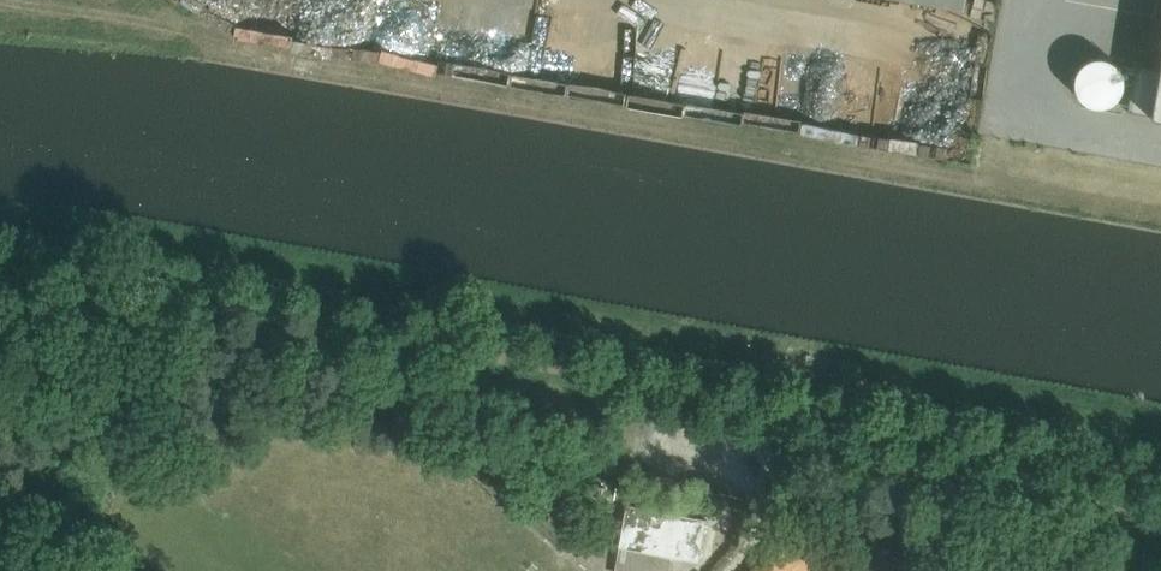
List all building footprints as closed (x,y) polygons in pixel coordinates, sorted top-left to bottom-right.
[(964,0),(919,0),(962,8),(964,0)] [(1160,119),(1160,58),(1159,69),(1135,65),(1127,111),(1151,115),(1150,117),(1160,119)] [(1085,101),(1091,105),(1097,108),(1104,108),(1111,106),(1117,102),(1121,96),(1123,89),(1123,82),(1120,76),(1115,70),(1109,67),(1102,65),(1095,66),(1089,70),(1084,75),(1081,81),(1080,88),(1082,95),(1085,101)] [(618,547),(698,562),(706,519),(626,504),(618,547)]
